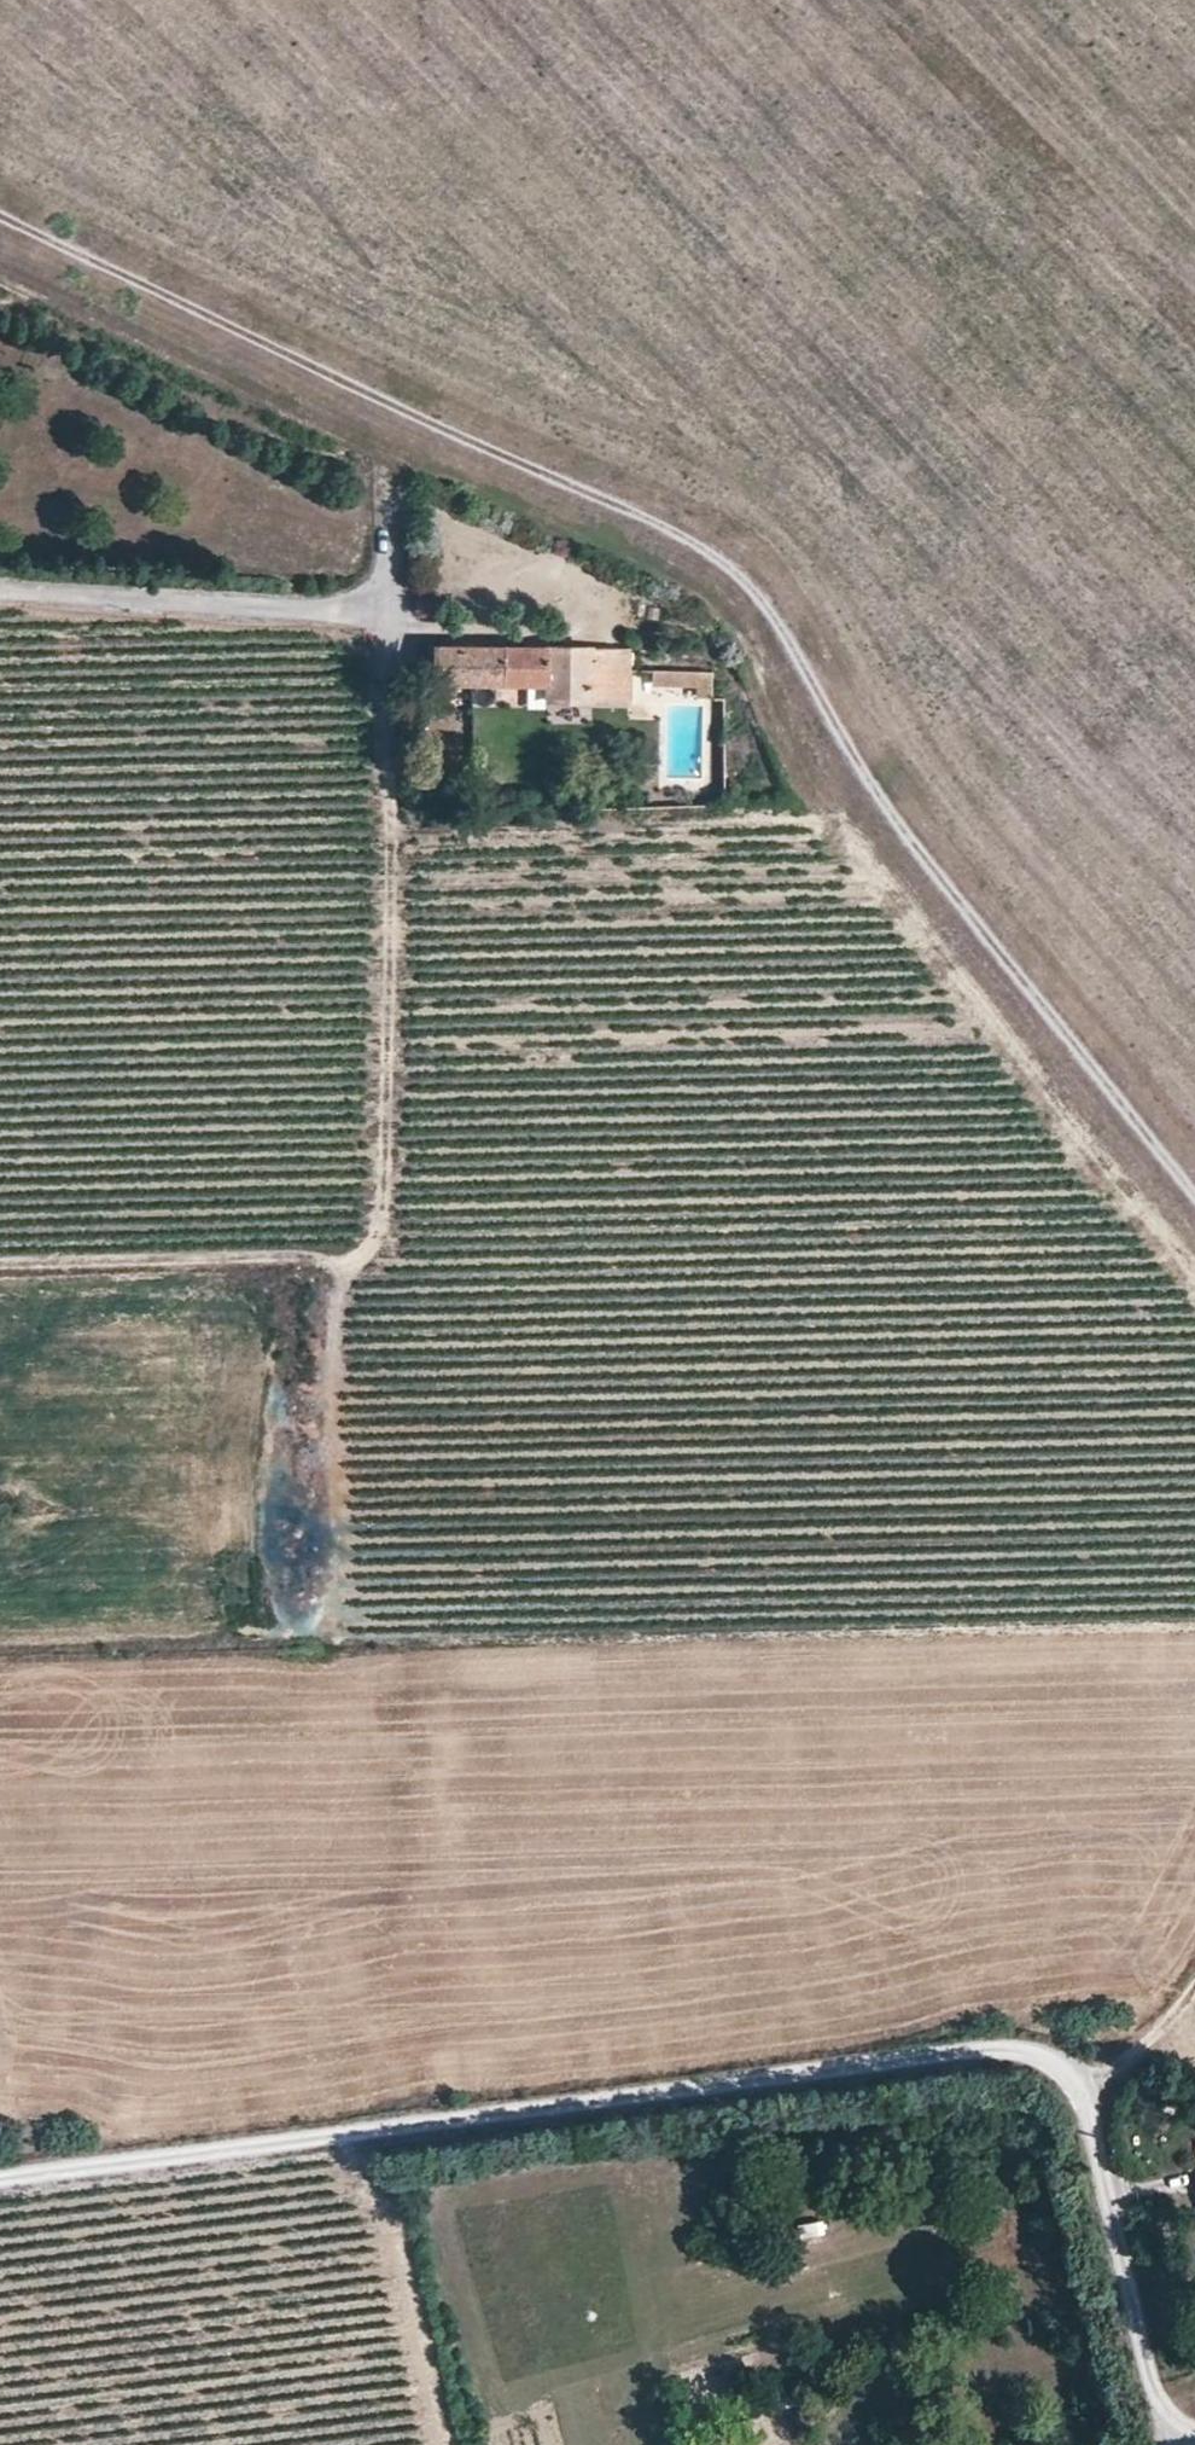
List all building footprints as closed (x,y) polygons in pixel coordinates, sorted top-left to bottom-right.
[(629,646),(435,645),(435,682),(547,683),(548,698),(628,698),(629,646)]
